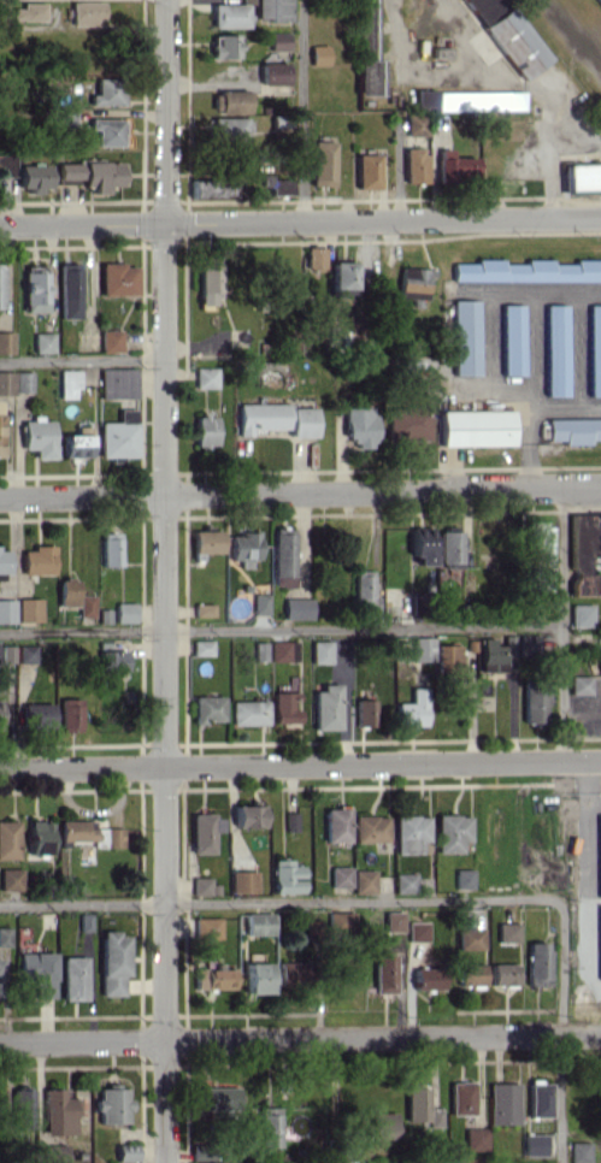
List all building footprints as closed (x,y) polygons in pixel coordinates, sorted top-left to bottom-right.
[(254,20),(287,21),(287,0),(254,0),(254,20)] [(382,94),(382,60),(375,60),(375,0),(358,0),(358,94),(382,94)] [(520,80),(548,61),(506,0),(464,0),(520,80)] [(72,24),(103,24),(102,1),(71,1),(72,24)] [(45,20),(45,3),(22,2),(22,8),(13,8),(13,19),(45,20)] [(211,27),(247,27),(247,3),(211,4),(211,27)] [(287,32),(268,32),(269,50),(288,49),(287,32)] [(211,58),(237,58),(237,34),(210,35),(211,58)] [(310,64),(328,64),(327,45),(310,45),(310,64)] [(286,62),(260,62),(260,84),(286,84),(286,62)] [(96,76),(96,94),(89,94),(89,104),(122,105),(122,76),(96,76)] [(248,112),(248,90),(211,90),(211,112),(248,112)] [(435,90),(415,90),(415,109),(435,109),(435,90)] [(436,109),(524,111),(524,92),(436,91),(436,109)] [(407,135),(425,135),(425,114),(406,114),(407,135)] [(208,117),(207,141),(248,142),(249,118),(208,117)] [(96,145),(121,145),(122,119),(89,118),(89,129),(96,129),(96,145)] [(310,185),(332,186),(333,141),(311,141),(310,185)] [(426,182),(425,147),(404,148),(404,182),(426,182)] [(0,154),(0,176),(15,175),(15,154),(0,154)] [(377,189),(378,154),(355,154),(355,189),(377,189)] [(438,157),(439,181),(476,180),(476,157),(438,157)] [(57,162),(58,184),(91,184),(91,194),(105,194),(105,186),(120,186),(120,162),(57,162)] [(19,164),(20,191),(41,191),(41,187),(49,187),(49,163),(19,164)] [(562,194),(600,193),(600,163),(562,164),(562,194)] [(269,178),(269,194),(292,193),(291,177),(269,178)] [(191,179),(191,198),(234,197),(234,178),(191,179)] [(323,247),(305,247),(305,269),(323,269),(323,247)] [(575,261),(575,263),(552,263),(552,259),(526,259),(526,261),(474,261),(474,263),(451,262),(451,280),(600,280),(600,261),(575,261)] [(329,297),(352,297),(353,261),(330,261),(329,297)] [(136,266),(123,266),(123,262),(100,263),(100,295),(136,295),(136,266)] [(219,263),(199,262),(198,300),(218,300),(219,263)] [(59,318),(79,318),(78,263),(58,263),(59,318)] [(47,312),(46,266),(22,266),(23,312),(47,312)] [(427,268),(398,268),(397,298),(427,299),(427,268)] [(476,300),(450,300),(451,375),(477,374),(476,300)] [(522,304),(500,304),(500,375),(521,375),(522,304)] [(600,395),(600,304),(587,304),(587,395),(600,395)] [(565,396),(565,305),(544,305),(543,396),(565,396)] [(100,352),(120,352),(120,329),(100,329),(100,352)] [(13,352),(12,331),(0,332),(0,353),(13,352)] [(33,352),(53,352),(52,332),(33,332),(33,352)] [(216,388),(216,367),(194,367),(194,388),(216,388)] [(100,398),(135,398),(134,368),(99,369),(100,398)] [(59,370),(59,398),(78,397),(77,369),(59,370)] [(0,371),(0,394),(13,394),(14,371),(0,371)] [(32,372),(15,371),(14,391),(32,391),(32,372)] [(237,434),(252,435),(252,428),(289,428),(289,436),(314,436),(314,407),(288,407),(288,403),(237,403),(237,434)] [(387,439),(429,438),(428,406),(386,407),(387,439)] [(343,408),(344,438),(353,437),(353,448),(374,447),(373,407),(343,408)] [(99,422),(99,457),(136,456),(135,409),(118,409),(118,421),(99,422)] [(439,411),(439,445),(511,445),(511,410),(439,411)] [(195,415),(194,446),(215,446),(215,415),(195,415)] [(545,440),(561,440),(561,442),(600,442),(600,417),(545,418),(545,440)] [(22,448),(33,448),(33,458),(53,458),(53,420),(42,420),(42,418),(21,418),(22,448)] [(90,456),(90,435),(62,435),(62,456),(90,456)] [(569,513),(569,572),(587,572),(587,553),(595,553),(595,536),(600,535),(600,513),(569,513)] [(549,565),(551,524),(531,524),(529,563),(536,563),(536,574),(530,574),(529,590),(546,591),(547,565),(549,565)] [(192,552),(219,552),(219,528),(192,529),(192,552)] [(271,586),(292,587),(293,528),(272,528),(271,586)] [(410,530),(410,556),(415,555),(416,565),(431,565),(430,529),(410,530)] [(460,568),(461,531),(439,530),(439,567),(460,568)] [(228,533),(229,559),(237,559),(237,568),(250,568),(250,559),(258,559),(257,532),(228,533)] [(119,566),(119,533),(101,533),(101,566),(119,566)] [(22,574),(53,574),(53,545),(32,545),(31,550),(22,550),(22,574)] [(9,550),(0,549),(0,573),(8,574),(9,550)] [(58,578),(58,606),(77,605),(77,578),(58,578)] [(268,613),(268,593),(253,593),(253,613),(268,613)] [(94,617),(94,595),(80,594),(79,616),(94,617)] [(41,621),(40,598),(18,598),(18,621),(41,621)] [(312,619),(311,598),(283,598),(283,619),(312,619)] [(14,599),(0,599),(0,622),(15,622),(14,599)] [(136,622),(135,602),(115,602),(115,622),(136,622)] [(194,615),(212,616),(213,603),(194,603),(194,615)] [(592,604),(570,605),(570,626),(592,625),(592,604)] [(536,633),(517,634),(518,655),(537,655),(536,633)] [(480,637),(480,671),(505,671),(505,653),(512,653),(513,635),(498,635),(498,638),(480,637)] [(432,660),(432,637),(412,637),(412,660),(432,660)] [(212,639),(193,640),(193,655),(212,654),(212,639)] [(271,661),(297,661),(296,640),(270,641),(271,661)] [(330,663),(331,641),(311,640),(311,662),(330,663)] [(18,663),(36,662),(35,644),(18,645),(18,663)] [(458,644),(436,644),(436,664),(458,665),(458,644)] [(99,674),(127,672),(126,650),(98,650),(99,674)] [(590,676),(570,675),(570,694),(590,694),(590,676)] [(272,724),(296,725),(297,692),(288,691),(288,685),(274,684),(272,724)] [(523,722),(548,722),(547,685),(522,685),(523,722)] [(313,686),(313,730),(339,729),(339,686),(313,686)] [(426,725),(425,687),(410,687),(411,702),(395,703),(395,725),(426,725)] [(194,722),(224,721),(223,695),(194,696),(194,722)] [(81,698),(60,698),(61,731),(82,731),(81,698)] [(356,726),(375,726),(375,699),(356,699),(356,726)] [(267,700),(230,701),(231,725),(267,724),(267,700)] [(53,704),(22,702),(21,725),(52,727),(53,704)] [(263,827),(263,805),(235,805),(235,827),(263,827)] [(349,841),(349,807),(324,808),(325,842),(349,841)] [(286,812),(286,831),(297,831),(297,812),(286,812)] [(213,853),(212,831),(220,831),(220,814),(191,814),(191,853),(213,853)] [(436,852),(461,852),(461,840),(469,840),(469,815),(436,814),(436,852)] [(354,842),(388,841),(387,815),(354,815),(354,842)] [(429,841),(428,815),(395,815),(396,853),(422,852),(421,841),(429,841)] [(0,820),(0,858),(17,858),(17,820),(0,820)] [(93,820),(60,820),(60,840),(94,840),(93,820)] [(28,854),(51,854),(51,821),(28,821),(28,854)] [(124,828),(106,827),(105,846),(124,846),(124,828)] [(301,865),(292,865),(291,858),(271,860),(273,894),(303,892),(301,865)] [(350,866),(331,867),(331,887),(351,886),(350,866)] [(21,868),(0,868),(0,891),(22,891),(21,868)] [(473,888),(472,869),(455,869),(455,889),(473,888)] [(256,870),(230,871),(230,892),(256,892),(256,870)] [(353,893),(375,893),(375,870),(354,870),(353,893)] [(415,873),(394,873),(395,892),(416,892),(415,873)] [(192,894),(218,894),(218,885),(210,885),(210,876),(192,876),(192,894)] [(353,912),(328,911),(327,933),(352,933),(353,912)] [(385,911),(385,931),(403,931),(402,911),(385,911)] [(272,912),(245,913),(246,934),(272,934),(272,912)] [(221,938),(220,917),(194,918),(195,938),(221,938)] [(408,940),(428,941),(428,921),(408,921),(408,940)] [(519,922),(498,923),(498,941),(519,941),(519,922)] [(9,946),(9,927),(0,927),(0,946),(9,946)] [(459,928),(459,949),(484,948),(483,927),(459,928)] [(101,995),(124,995),(124,977),(128,977),(127,932),(100,932),(101,995)] [(549,942),(528,942),(527,985),(549,986),(549,942)] [(54,952),(19,952),(19,979),(35,979),(36,998),(55,998),(54,952)] [(395,954),(375,954),(375,993),(396,993),(395,954)] [(87,999),(86,956),(62,957),(64,1000),(87,999)] [(277,988),(304,989),(305,962),(278,961),(277,988)] [(269,962),(246,963),(247,993),(270,992),(269,962)] [(195,968),(196,989),(233,988),(232,968),(220,969),(219,963),(206,963),(206,967),(195,968)] [(459,964),(459,985),(485,984),(484,963),(459,964)] [(492,984),(518,984),(517,963),(492,963),(492,984)] [(415,989),(443,989),(444,968),(415,967),(415,989)] [(529,1116),(550,1116),(550,1080),(529,1080),(529,1116)] [(474,1114),(474,1081),(450,1082),(450,1114),(474,1114)] [(406,1121),(430,1122),(430,1126),(441,1126),(441,1108),(427,1107),(427,1083),(407,1082),(406,1121)] [(489,1124),(518,1124),(519,1083),(490,1083),(489,1124)] [(238,1087),(201,1086),(200,1109),(237,1110),(238,1087)] [(32,1089),(12,1088),(11,1128),(31,1128),(32,1089)] [(74,1134),(74,1114),(78,1114),(78,1097),(62,1097),(62,1088),(43,1088),(43,1134),(74,1134)] [(100,1123),(129,1123),(128,1098),(126,1098),(126,1088),(99,1088),(99,1098),(94,1098),(95,1110),(99,1110),(100,1123)] [(279,1107),(258,1107),(259,1147),(280,1146),(279,1107)] [(369,1138),(397,1138),(397,1112),(368,1113),(369,1138)] [(466,1150),(487,1149),(487,1127),(465,1128),(466,1150)] [(546,1134),(523,1134),(523,1155),(546,1155),(546,1134)] [(590,1141),(570,1141),(571,1162),(590,1162),(590,1141)] [(44,1144),(44,1162),(66,1162),(66,1145),(44,1144)] [(117,1160),(137,1161),(137,1145),(117,1144),(117,1160)]
